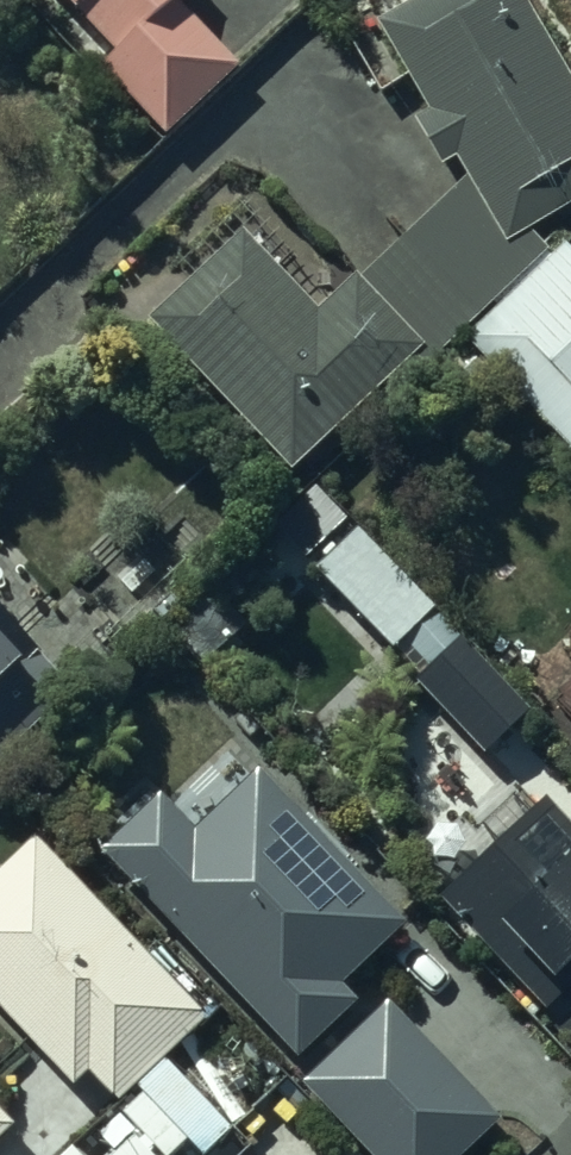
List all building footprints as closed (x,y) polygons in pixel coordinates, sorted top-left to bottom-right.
[(116,55),(100,70),(167,140),(241,68),(180,5),(185,0),(63,0),(116,55)] [(135,330),(276,478),(400,360),(410,371),(531,256),(517,233),(570,201),(570,109),(507,0),(379,0),(389,15),(376,23),(430,113),(415,122),(443,170),(458,160),(469,178),(363,281),(360,277),(318,315),(243,232),(135,330)] [(465,349),(570,458),(570,247),(570,246),(465,349)] [(343,527),(296,573),(376,654),(423,608),(343,527)] [(426,618),(387,656),(445,716),(484,678),(426,618)] [(0,637),(0,748),(55,699),(0,637)] [(145,796),(83,855),(279,1062),(340,1004),(326,989),(388,930),(242,775),(181,834),(145,796)] [(420,897),(527,1011),(570,970),(570,852),(513,790),(464,835),(474,846),(420,897)] [(125,1095),(157,1128),(183,1154),(194,1154),(226,1124),(158,1054),(193,1021),(20,841),(0,860),(0,1029),(59,1090),(73,1076),(103,1106),(120,1090),(125,1095)] [(290,1089),(351,1154),(454,1154),(489,1123),(389,1016),(386,1019),(376,1009),(290,1089)] [(118,1098),(86,1125),(111,1154),(122,1154),(148,1133),(118,1098)] [(93,1140),(84,1131),(78,1137),(76,1135),(54,1154),(93,1154),(86,1147),(93,1140)]
